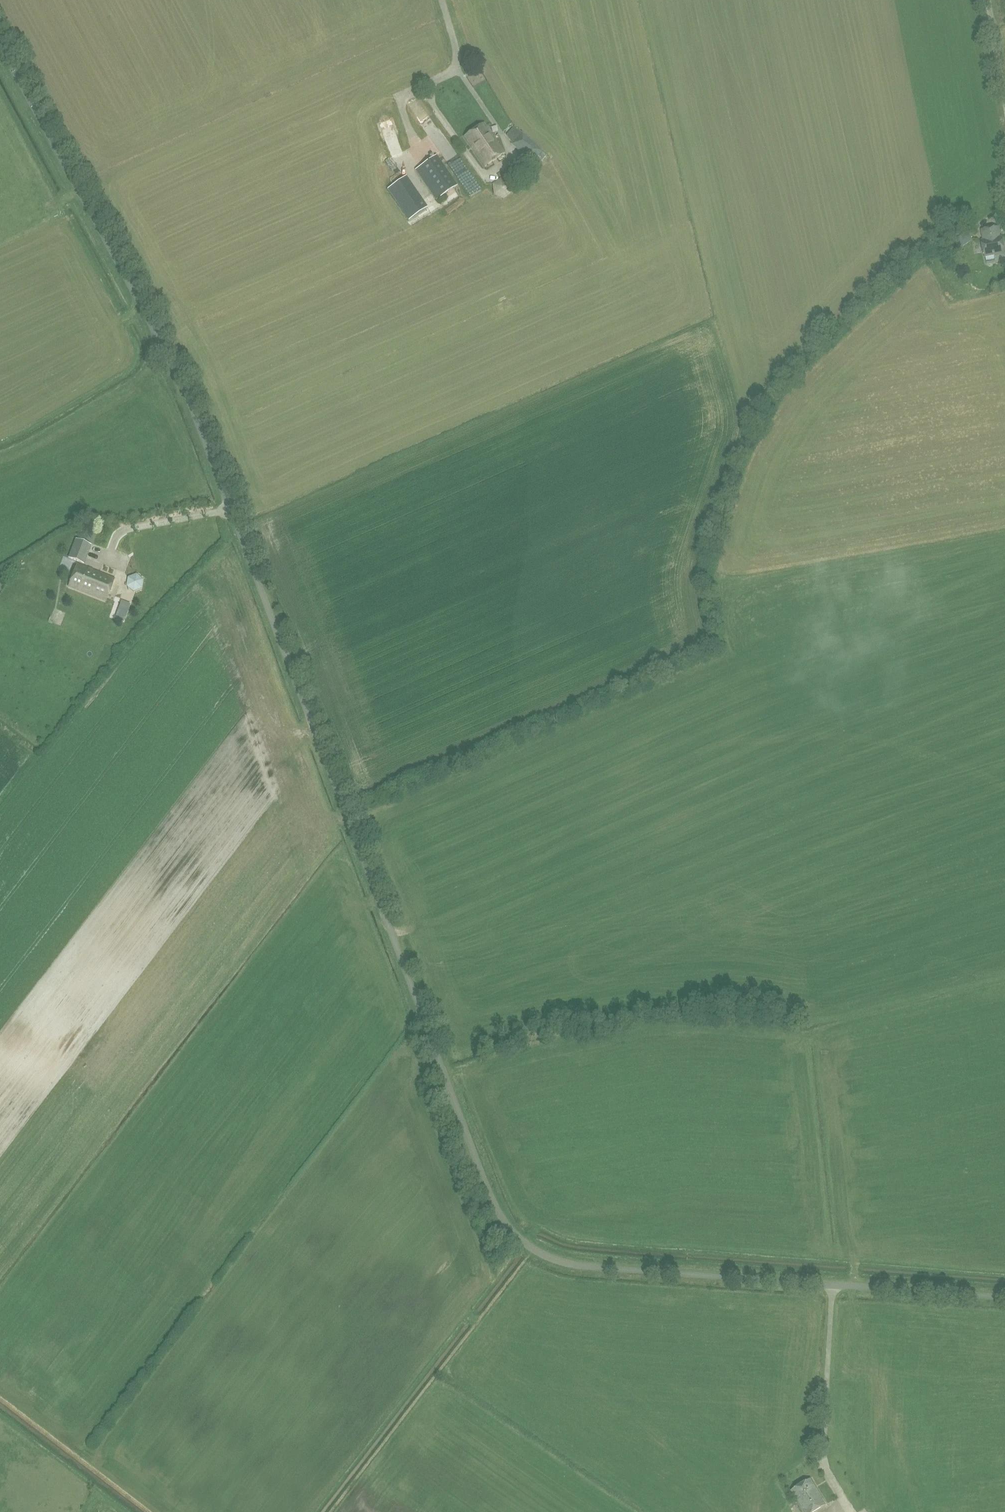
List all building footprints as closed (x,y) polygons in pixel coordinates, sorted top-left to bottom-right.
[(390,116),(382,118),(386,131),(394,128),(390,116)] [(505,154),(485,123),(465,137),(486,167),(505,154)] [(542,151),(522,133),(511,145),(532,163),(542,151)] [(437,156),(420,168),(416,170),(437,200),(458,186),(437,156)] [(405,173),(389,186),(406,208),(422,195),(420,192),(414,197),(408,189),(414,184),(405,173)] [(495,195),(504,200),(513,194),(511,183),(502,179),(493,186),(495,195)] [(405,209),(410,216),(429,204),(424,196),(405,209)] [(999,226),(982,230),(984,241),(983,242),(986,257),(986,256),(987,263),(996,262),(995,255),(1004,253),(1004,250),(1003,238),(1002,238),(999,226)] [(958,237),(963,245),(973,239),(968,231),(958,237)] [(77,540),(70,559),(83,564),(91,546),(77,540)] [(115,579),(83,566),(78,564),(69,587),(107,601),(115,579)] [(127,588),(134,593),(143,590),(144,582),(137,576),(129,579),(127,588)] [(805,1511),(814,1511),(826,1504),(811,1478),(792,1490),(805,1511)]
